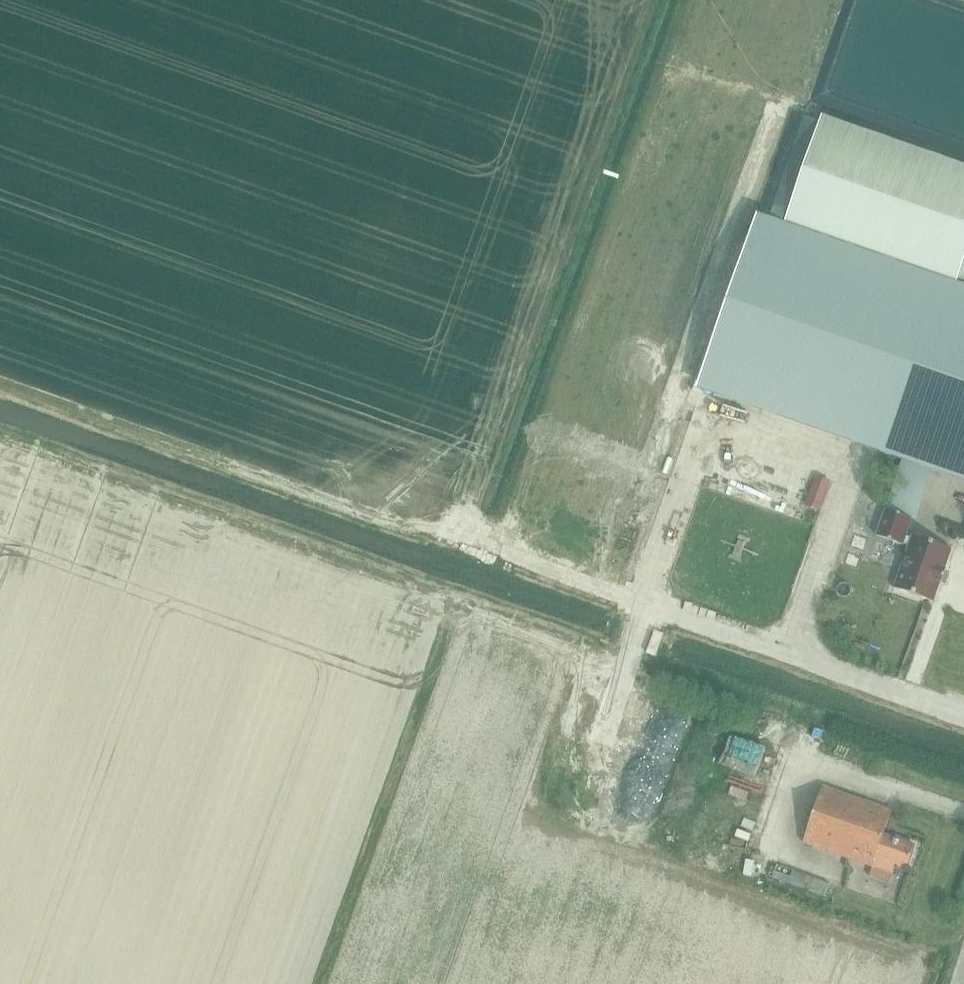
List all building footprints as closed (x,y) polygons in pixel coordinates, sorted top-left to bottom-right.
[(821,116),(784,224),(956,285),(963,287),(963,167),(821,116)] [(711,360),(963,448),(963,320),(751,246),(711,360)] [(937,443),(935,453),(953,456),(954,446),(937,443)] [(894,588),(933,601),(939,582),(941,582),(945,569),(944,568),(951,549),(912,535),(911,538),(905,536),(911,518),(885,509),(876,535),(902,545),(903,543),(908,545),(894,588)] [(819,785),(799,841),(870,867),(891,874),(894,865),(905,869),(913,846),(881,834),(889,810),(819,785)]
